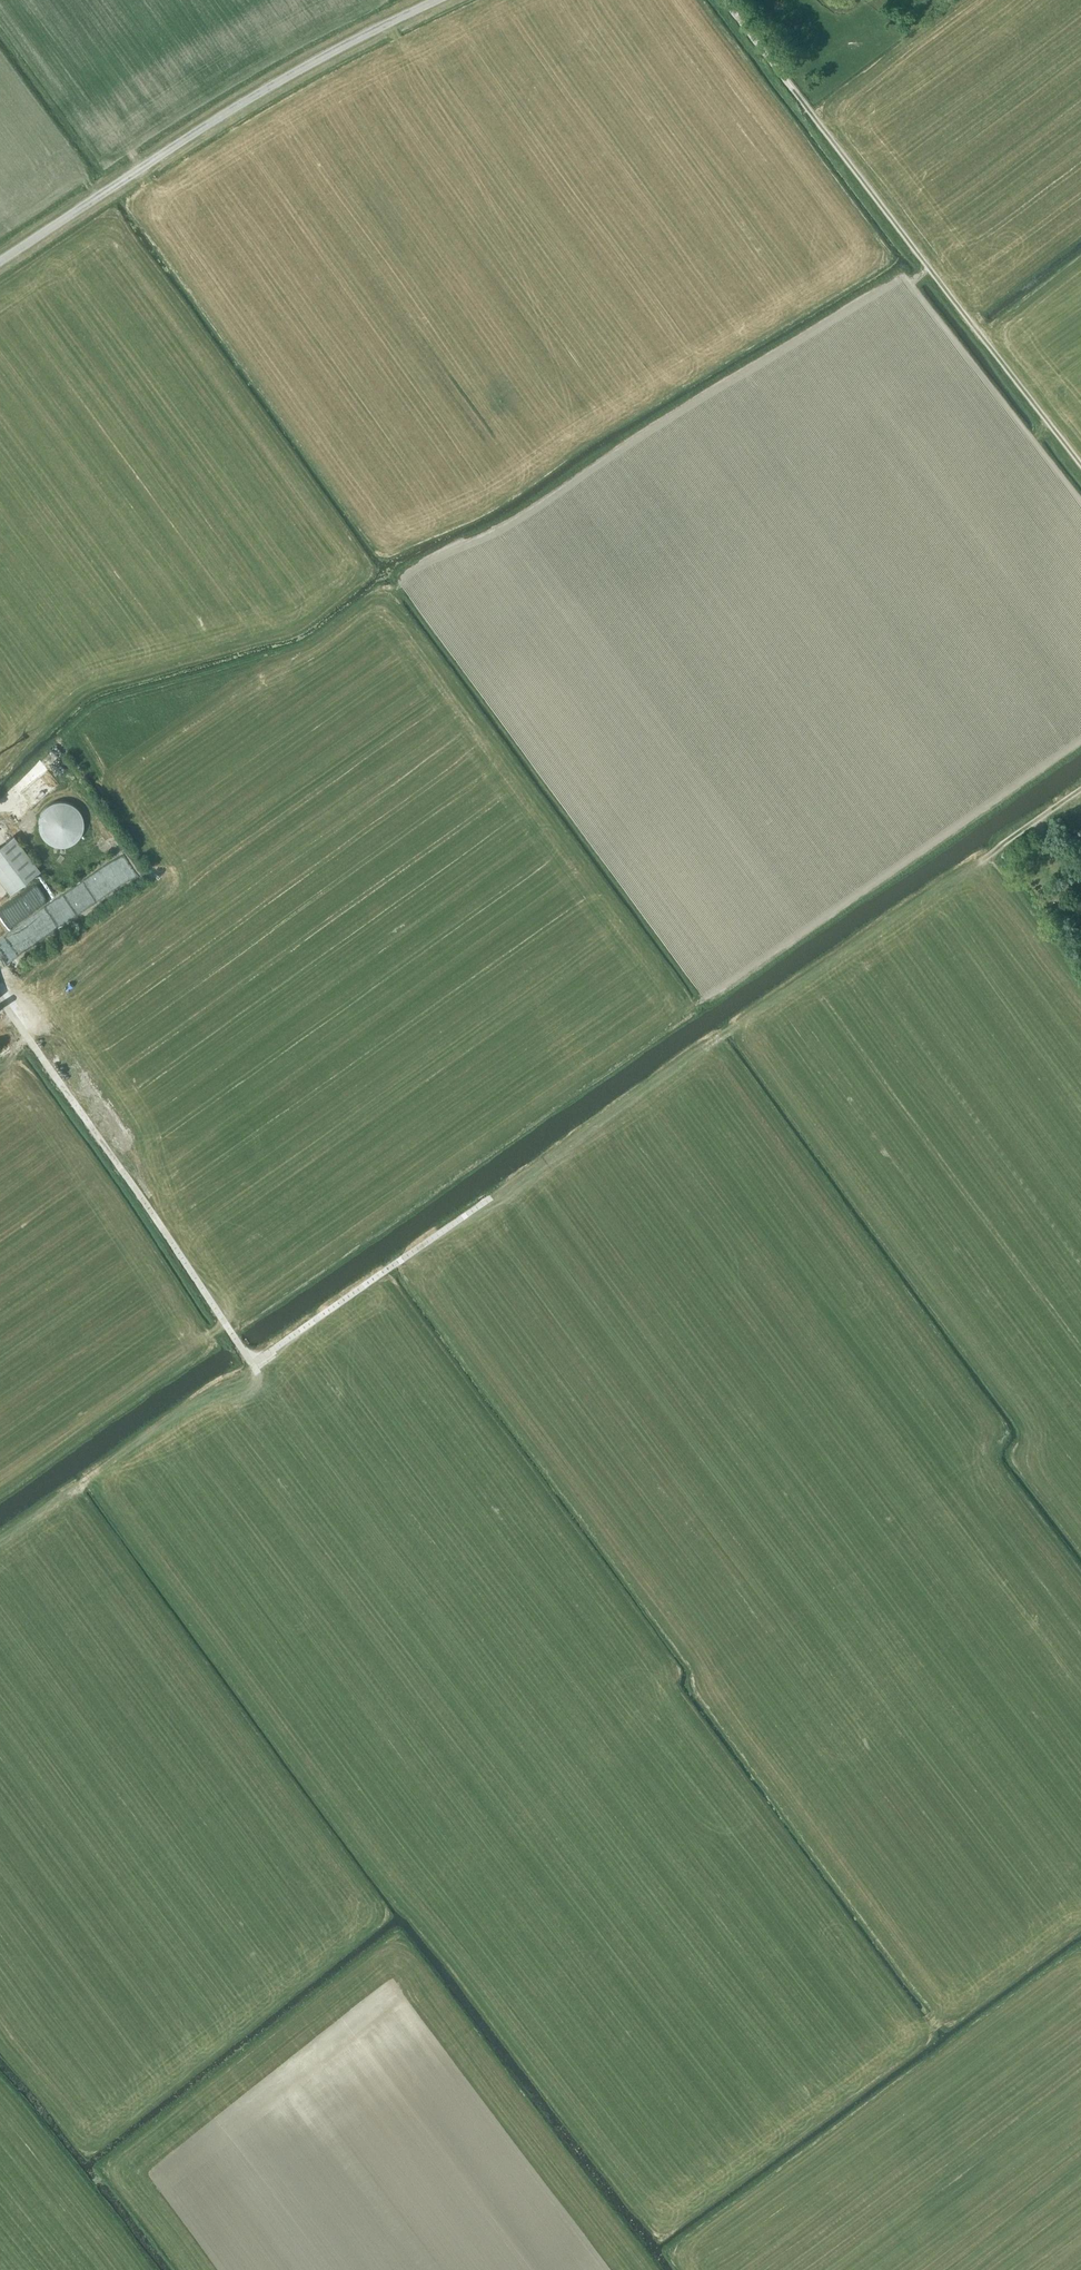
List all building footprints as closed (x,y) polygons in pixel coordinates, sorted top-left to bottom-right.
[(66,798),(65,798),(63,798),(61,798),(60,798),(57,798),(56,798),(54,799),(52,800),(50,801),(49,801),(48,802),(46,803),(45,805),(44,806),(43,807),(42,808),(41,810),(40,811),(40,813),(39,814),(39,816),(38,818),(38,819),(38,820),(38,822),(38,823),(38,824),(38,826),(39,828),(39,829),(40,831),(41,832),(41,834),(42,835),(43,836),(44,838),(45,838),(47,840),(49,841),(51,843),(53,844),(55,844),(56,845),(58,845),(60,845),(61,845),(63,845),(65,845),(66,845),(68,845),(69,844),(71,843),(72,843),(75,842),(77,840),(78,839),(79,838),(80,837),(82,835),(83,833),(83,832),(84,831),(84,830),(85,828),(85,826),(86,824),(86,822),(86,821),(86,820),(86,818),(85,817),(85,815),(84,813),(84,812),(83,810),(82,809),(81,808),(80,806),(79,805),(78,804),(76,802),(74,801),(73,800),(71,799),(70,799),(68,798),(66,798)] [(36,865),(14,835),(0,845),(0,878),(11,893),(41,870),(36,865)] [(4,903),(17,923),(53,899),(39,879),(4,903)]
